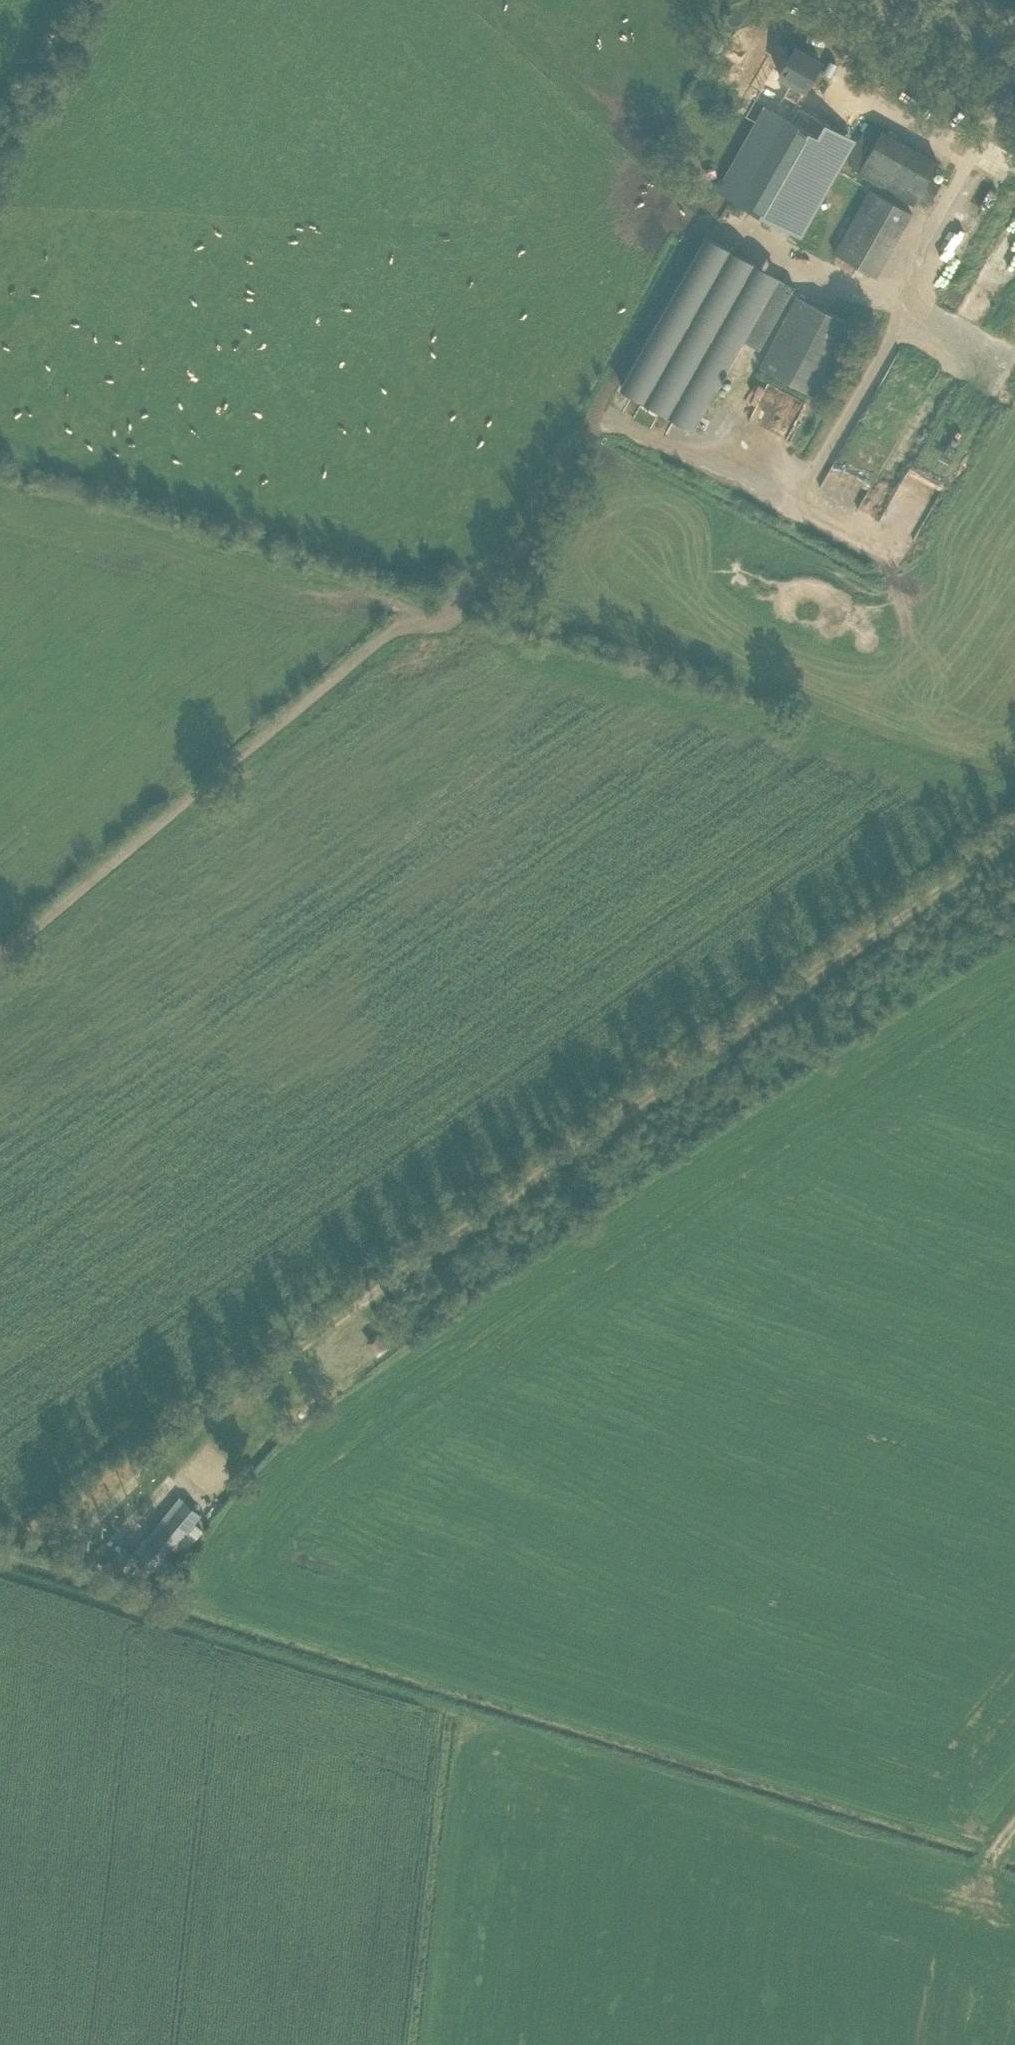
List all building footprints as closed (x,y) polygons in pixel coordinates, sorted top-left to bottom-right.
[(761,86),(774,94),(718,190),(799,237),(847,154),(845,147),(824,135),(830,125),(796,105),(821,62),(795,47),(788,60),(779,55),(761,86)] [(868,123),(850,154),(862,161),(854,174),(912,207),(938,162),(868,123)] [(833,252),(877,277),(912,213),(869,189),(833,252)] [(631,393),(692,428),(742,340),(758,350),(794,287),(708,237),(655,329),(622,387),(631,393)] [(760,367),(819,397),(855,325),(796,295),(760,367)] [(860,508),(932,373),(894,352),(821,488),(860,508)] [(144,1550),(142,1552),(158,1565),(160,1563),(199,1516),(182,1502),(143,1549),(144,1550)]
